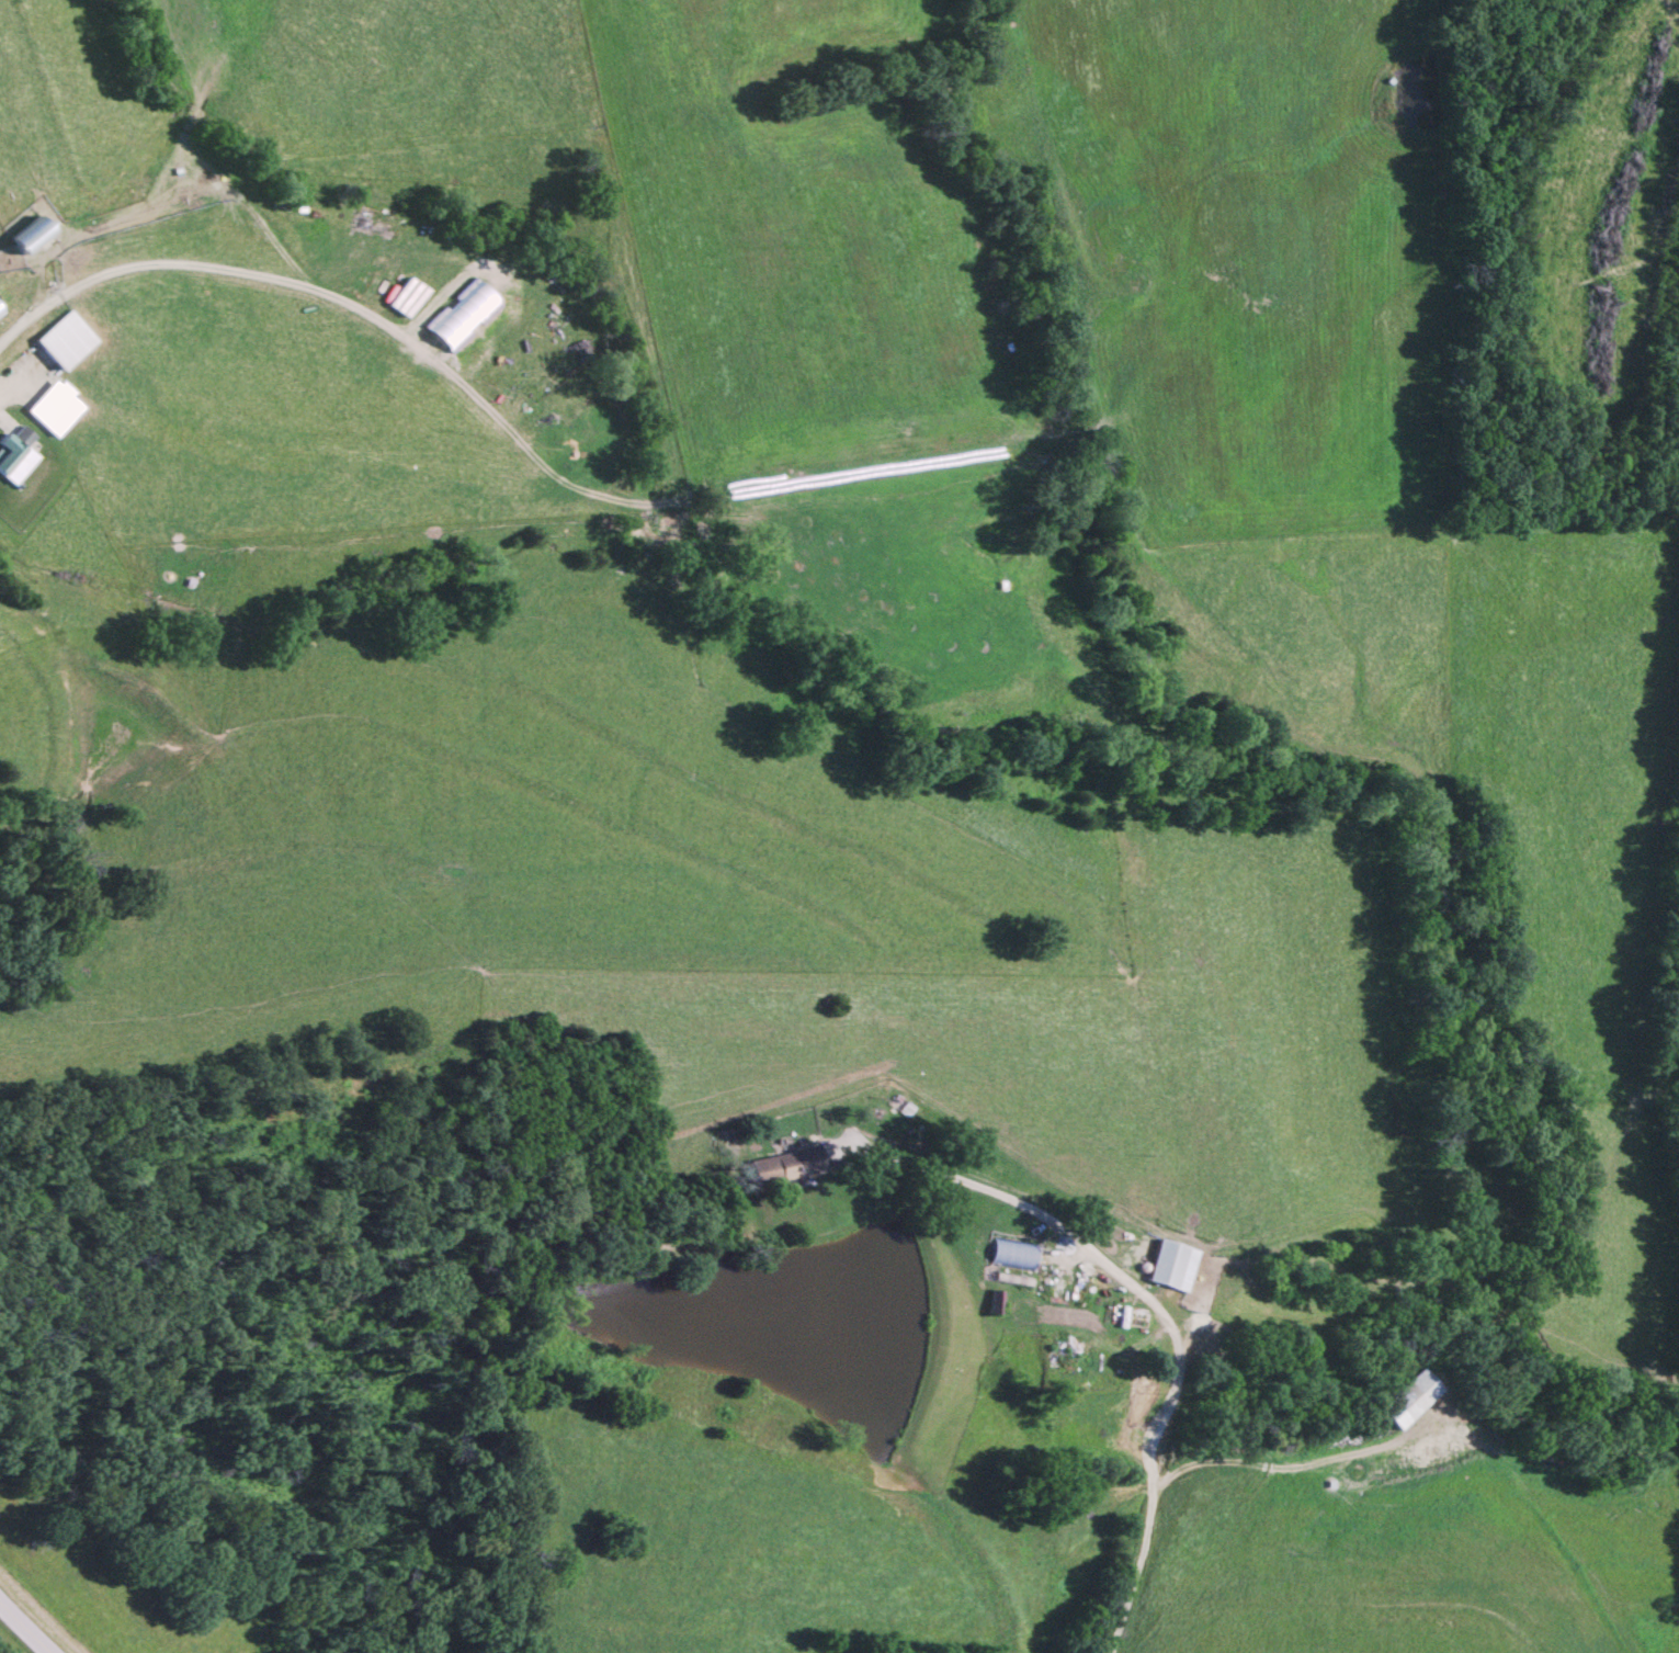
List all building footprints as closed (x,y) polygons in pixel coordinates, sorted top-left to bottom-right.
[(47,234),(33,217),(1,244),(15,261),(47,234)] [(422,334),(443,355),(494,303),(473,282),(422,334)] [(54,373),(92,346),(69,313),(31,340),(54,373)] [(23,412),(52,440),(81,410),(52,382),(23,412)] [(33,438),(19,425),(7,438),(2,433),(0,435),(0,473),(33,438)] [(817,1150),(746,1162),(751,1187),(821,1175),(817,1150)] [(1145,1284),(1184,1295),(1196,1253),(1157,1242),(1145,1284)] [(1144,1314),(1126,1314),(1126,1329),(1144,1329),(1144,1314)] [(1085,1351),(1059,1351),(1059,1373),(1085,1373),(1085,1351)] [(1398,1434),(1438,1393),(1417,1372),(1376,1413),(1398,1434)]
